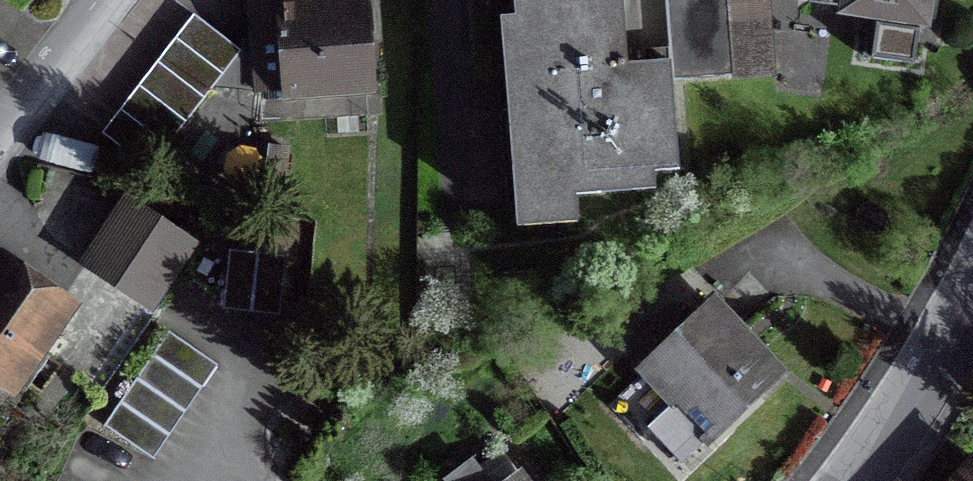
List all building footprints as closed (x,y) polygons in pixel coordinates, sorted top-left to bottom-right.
[(254,94),(286,92),(286,94),(364,88),(358,11),(301,15),(301,10),(282,11),(282,0),(248,0),(254,94)] [(503,77),(514,229),(518,229),(516,212),(573,208),(572,198),(597,196),(596,184),(622,183),(621,177),(676,172),(668,84),(698,82),(692,0),(662,0),(668,65),(625,68),(619,0),(511,0),(517,76),(503,77)] [(725,0),(692,0),(698,82),(769,76),(765,25),(727,28),(725,0)] [(807,4),(918,19),(921,0),(808,0),(807,4)] [(237,53),(190,17),(98,136),(145,172),(237,53)] [(123,205),(83,265),(146,308),(192,239),(180,231),(174,239),(123,205)] [(219,312),(276,318),(283,259),(226,253),(219,312)] [(1,424),(43,364),(32,356),(67,305),(5,262),(0,269),(0,423),(1,424)] [(710,310),(645,371),(707,437),(772,376),(710,310)] [(165,334),(101,429),(150,462),(214,368),(165,334)] [(961,480),(972,480),(972,468),(961,480)]
